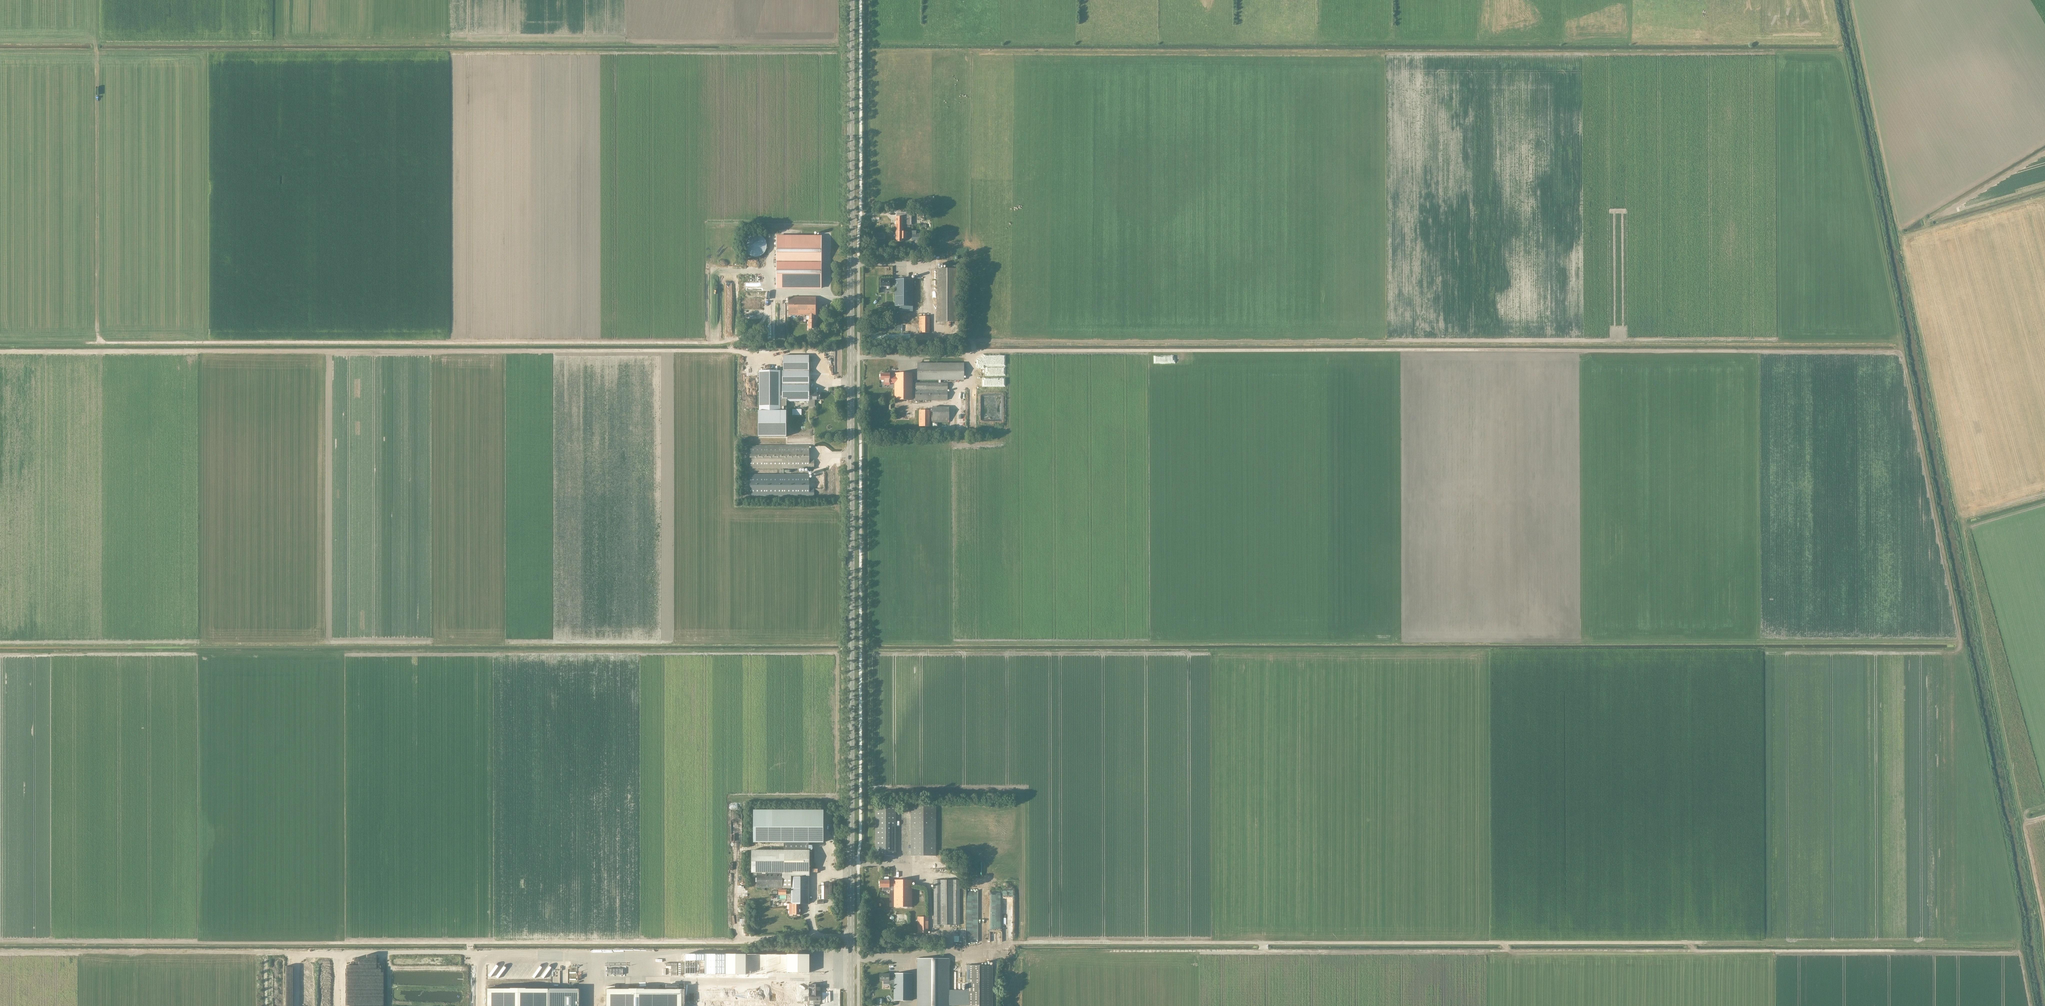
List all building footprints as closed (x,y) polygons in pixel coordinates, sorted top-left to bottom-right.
[(895,217),(895,224),(903,224),(907,224),(907,215),(905,215),(906,212),(896,212),(896,217),(895,217)] [(903,232),(895,232),(895,239),(896,239),(896,242),(903,242),(903,239),(907,239),(907,235),(910,235),(910,232),(903,232)] [(767,246),(767,245),(766,244),(766,243),(766,242),(766,241),(765,240),(765,239),(764,239),(763,238),(763,237),(762,237),(761,236),(760,235),(759,235),(757,235),(756,235),(755,235),(754,235),(753,235),(752,235),(751,235),(750,236),(749,236),(748,237),(747,238),(746,239),(746,240),(745,240),(745,241),(744,242),(744,243),(744,244),(744,245),(744,246),(744,247),(744,248),(744,249),(745,250),(745,251),(746,252),(746,253),(747,254),(748,254),(748,255),(749,255),(750,256),(751,256),(752,257),(753,257),(754,257),(755,257),(756,257),(757,257),(759,257),(760,256),(761,256),(762,255),(763,254),(764,253),(765,252),(765,251),(766,250),(766,249),(766,248),(766,247),(767,246)] [(776,288),(821,288),(821,236),(776,236),(776,288)] [(936,322),(958,322),(958,268),(936,268),(936,322)] [(895,306),(913,306),(913,279),(895,279),(895,281),(890,281),(890,280),(881,280),(881,286),(890,286),(895,286),(895,306)] [(815,315),(815,297),(789,297),(789,315),(809,315),(809,320),(808,320),(808,329),(815,329),(815,320),(814,320),(814,315),(815,315)] [(930,333),(930,317),(919,316),(919,333),(930,333)] [(783,371),(809,371),(809,355),(783,355),(783,371)] [(890,374),(880,373),(880,380),(884,380),(884,383),(894,383),(894,400),(947,400),(947,380),(964,380),(964,363),(917,363),(917,380),(939,380),(939,383),(916,383),(916,382),(912,382),(912,373),(895,373),(895,375),(890,375),(890,374)] [(783,371),(758,371),(758,411),(780,411),(780,401),(808,401),(808,391),(809,391),(809,371),(783,371)] [(811,391),(809,391),(808,391),(808,401),(808,404),(813,404),(813,400),(820,400),(820,392),(812,392),(812,391),(811,391)] [(949,407),(932,407),(932,422),(949,422),(949,407)] [(929,426),(929,410),(919,410),(919,426),(929,426)] [(780,411),(758,411),(758,436),(785,436),(785,411),(780,411)] [(750,468),(814,468),(814,460),(809,460),(809,446),(750,446),(750,468)] [(750,497),(814,497),(814,489),(809,489),(809,474),(750,474),(750,497)] [(896,856),(896,806),(876,806),(875,856),(896,856)] [(911,856),(933,856),(936,856),(936,806),(911,806),(911,856)] [(783,842),(783,850),(808,850),(808,842),(823,842),(823,811),(753,811),(753,842),(783,842)] [(808,850),(783,850),(752,850),(752,875),(757,875),(757,872),(782,872),(782,888),(791,888),(791,903),(789,903),(789,915),(800,915),(800,906),(799,906),(799,904),(809,904),(809,850),(808,850)] [(782,888),(782,872),(757,872),(757,875),(756,888),(761,888),(761,891),(764,891),(764,888),(782,888)] [(888,880),(888,877),(883,877),(883,881),(879,881),(879,887),(883,887),(883,891),(894,891),(894,907),(911,907),(911,880),(894,880),(894,882),(889,882),(889,880),(888,880)] [(933,880),(934,925),(959,925),(959,880),(933,880)] [(928,933),(928,917),(917,917),(917,933),(928,933)] [(606,990),(606,1005),(787,1005),(787,1002),(809,1002),(809,1005),(820,1005),(820,984),(809,984),(809,955),(725,955),(725,954),(684,954),(684,991),(646,991),(646,990),(606,990)] [(918,1005),(948,1005),(967,1005),(966,997),(948,997),(948,959),(918,959),(918,1005)] [(966,966),(966,997),(967,1005),(992,1005),(992,966),(966,966)] [(883,984),(894,984),(894,1000),(912,1000),(912,973),(894,973),(894,975),(889,975),(889,974),(879,974),(879,981),(883,981),(883,984)] [(485,1005),(577,1005),(577,990),(485,989),(485,1005)]
